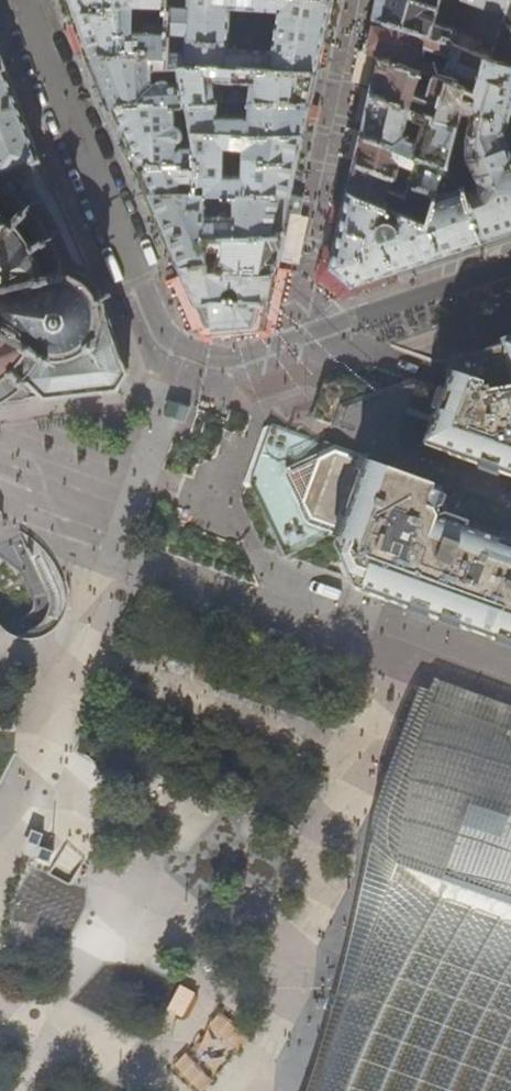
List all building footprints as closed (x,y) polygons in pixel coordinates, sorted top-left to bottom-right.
[(88,52),(170,55),(171,25),(165,7),(166,0),(70,0),(76,16),(88,52)] [(182,64),(317,69),(321,47),(331,0),(166,0),(165,7),(171,25),(170,55),(169,64),(182,64)] [(374,15),(485,53),(510,62),(510,0),(459,0),(450,27),(432,21),(439,0),(378,0),(374,15)] [(367,49),(379,53),(446,77),(477,87),(485,53),(374,15),(370,36),(367,49)] [(39,158),(23,112),(0,50),(0,172),(39,158)] [(109,101),(110,102),(153,100),(154,103),(175,102),(183,104),(182,64),(169,64),(170,55),(88,52),(101,82),(109,101)] [(374,73),(371,87),(437,112),(446,77),(379,53),(374,73)] [(485,53),(477,87),(446,77),(437,112),(458,119),(451,146),(483,238),(510,229),(510,62),(485,53)] [(312,93),(317,69),(182,64),(183,104),(213,104),(213,84),(248,86),(246,101),(310,100),(312,93)] [(102,104),(109,101),(101,82),(93,86),(102,104)] [(366,112),(362,129),(444,161),(446,162),(451,146),(458,119),(437,112),(371,87),(366,112)] [(144,182),(148,190),(184,191),(184,187),(180,185),(180,182),(194,182),(190,154),(189,133),(187,124),(176,125),(175,102),(154,103),(153,100),(110,102),(126,139),(144,182)] [(305,123),(310,100),(246,101),(245,120),(217,119),(217,104),(213,104),(183,104),(187,124),(189,133),(304,131),(305,123)] [(359,145),(355,159),(436,190),(444,161),(362,129),(359,145)] [(195,191),(195,192),(291,192),(296,170),(304,131),(189,133),(190,154),(194,182),(195,191)] [(332,264),(335,267),(351,282),(395,269),(402,266),(483,238),(451,146),(446,162),(444,161),(436,190),(427,219),(349,188),(339,231),(332,264)] [(45,394),(45,396),(104,388),(104,389),(117,388),(119,385),(123,378),(128,371),(129,370),(124,357),(123,357),(110,322),(111,321),(106,308),(105,308),(105,304),(104,301),(102,295),(101,291),(98,287),(95,283),(58,195),(48,183),(39,158),(0,172),(0,181),(2,187),(0,186),(0,399),(45,394)] [(352,175),(349,188),(427,219),(436,190),(355,159),(352,175)] [(165,231),(179,264),(207,258),(206,253),(204,243),(203,233),(283,232),(286,217),(291,192),(195,192),(195,191),(184,191),(148,190),(165,231)] [(278,250),(283,232),(203,233),(204,243),(221,243),(220,253),(206,253),(207,258),(207,267),(275,266),(278,250)] [(187,280),(195,301),(210,296),(268,298),(271,284),(275,266),(207,267),(207,258),(179,264),(183,272),(187,280)] [(185,304),(195,301),(187,280),(183,272),(173,277),(185,304)] [(212,325),(210,296),(195,301),(197,305),(206,326),(212,325)] [(268,298),(210,296),(212,325),(222,324),(258,322),(263,322),(265,312),(268,298)] [(259,335),(258,322),(222,324),(223,337),(259,335)] [(502,335),(503,340),(469,351),(467,354),(463,352),(453,378),(442,407),(436,422),(427,447),(503,474),(510,477),(510,332),(502,335)] [(505,538),(454,520),(442,516),(451,493),(375,466),(370,458),(346,450),(339,447),(291,469),(288,476),(309,522),(342,534),(337,546),(352,580),(357,590),(395,603),(404,607),(407,608),(449,623),(480,633),(510,645),(510,540),(505,538)] [(509,720),(465,706),(441,697),(434,695),(433,698),(395,801),(391,812),(390,818),(389,824),(388,831),(388,841),(389,848),(390,852),(391,856),(395,860),(400,864),(407,868),(507,903),(510,904),(510,721),(509,720)] [(507,903),(407,868),(400,864),(395,860),(391,856),(390,852),(389,848),(388,841),(388,831),(389,824),(390,818),(391,812),(395,801),(433,698),(426,696),(415,718),(405,742),(384,798),(376,827),(366,869),(350,939),(336,996),(321,1047),(307,1089),(307,1090),(510,1090),(510,904),(507,903)]
